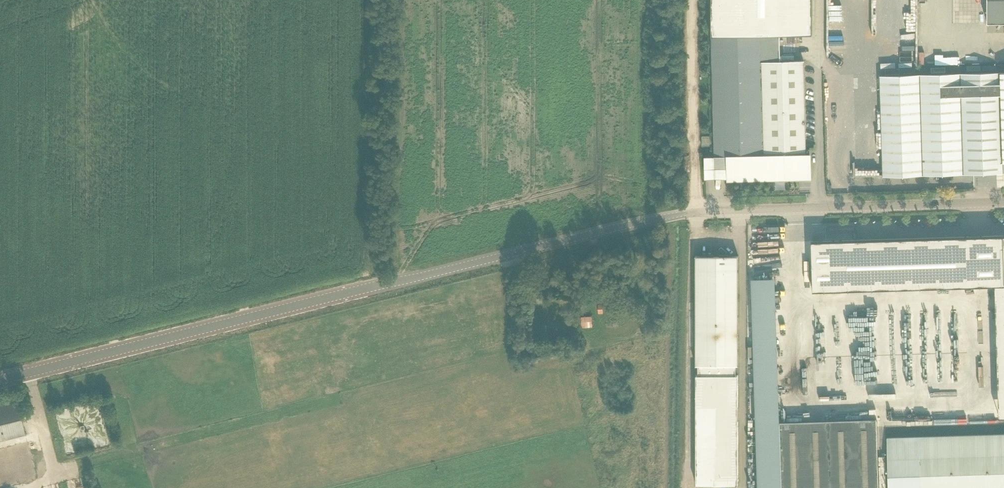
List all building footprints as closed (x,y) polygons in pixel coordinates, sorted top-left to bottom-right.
[(810,174),(810,149),(806,149),(803,60),(781,61),(780,34),(812,34),(812,0),(711,0),(711,36),(714,156),(728,156),(728,180),(786,179),(786,174),(810,174)] [(987,23),(1003,23),(1003,0),(987,0),(987,23)] [(883,166),(883,176),(1003,172),(1003,73),(880,76),(883,166)] [(811,241),(813,291),(1003,286),(1003,236),(811,241)] [(698,365),(698,370),(736,370),(736,366),(738,366),(738,257),(738,256),(721,256),(717,252),(712,256),(710,256),(695,256),(695,257),(696,257),(696,365),(698,365)] [(782,425),(775,278),(748,279),(758,487),(882,487),(879,421),(782,425)] [(592,316),(582,316),(582,327),(592,326),(592,316)] [(736,370),(698,370),(698,375),(696,375),(696,485),(738,485),(738,375),(736,375),(736,370)] [(0,406),(0,441),(26,434),(17,402),(0,406)] [(887,437),(888,487),(1003,487),(1003,433),(1000,433),(987,434),(944,435),(920,436),(919,436),(888,437),(887,437)]
